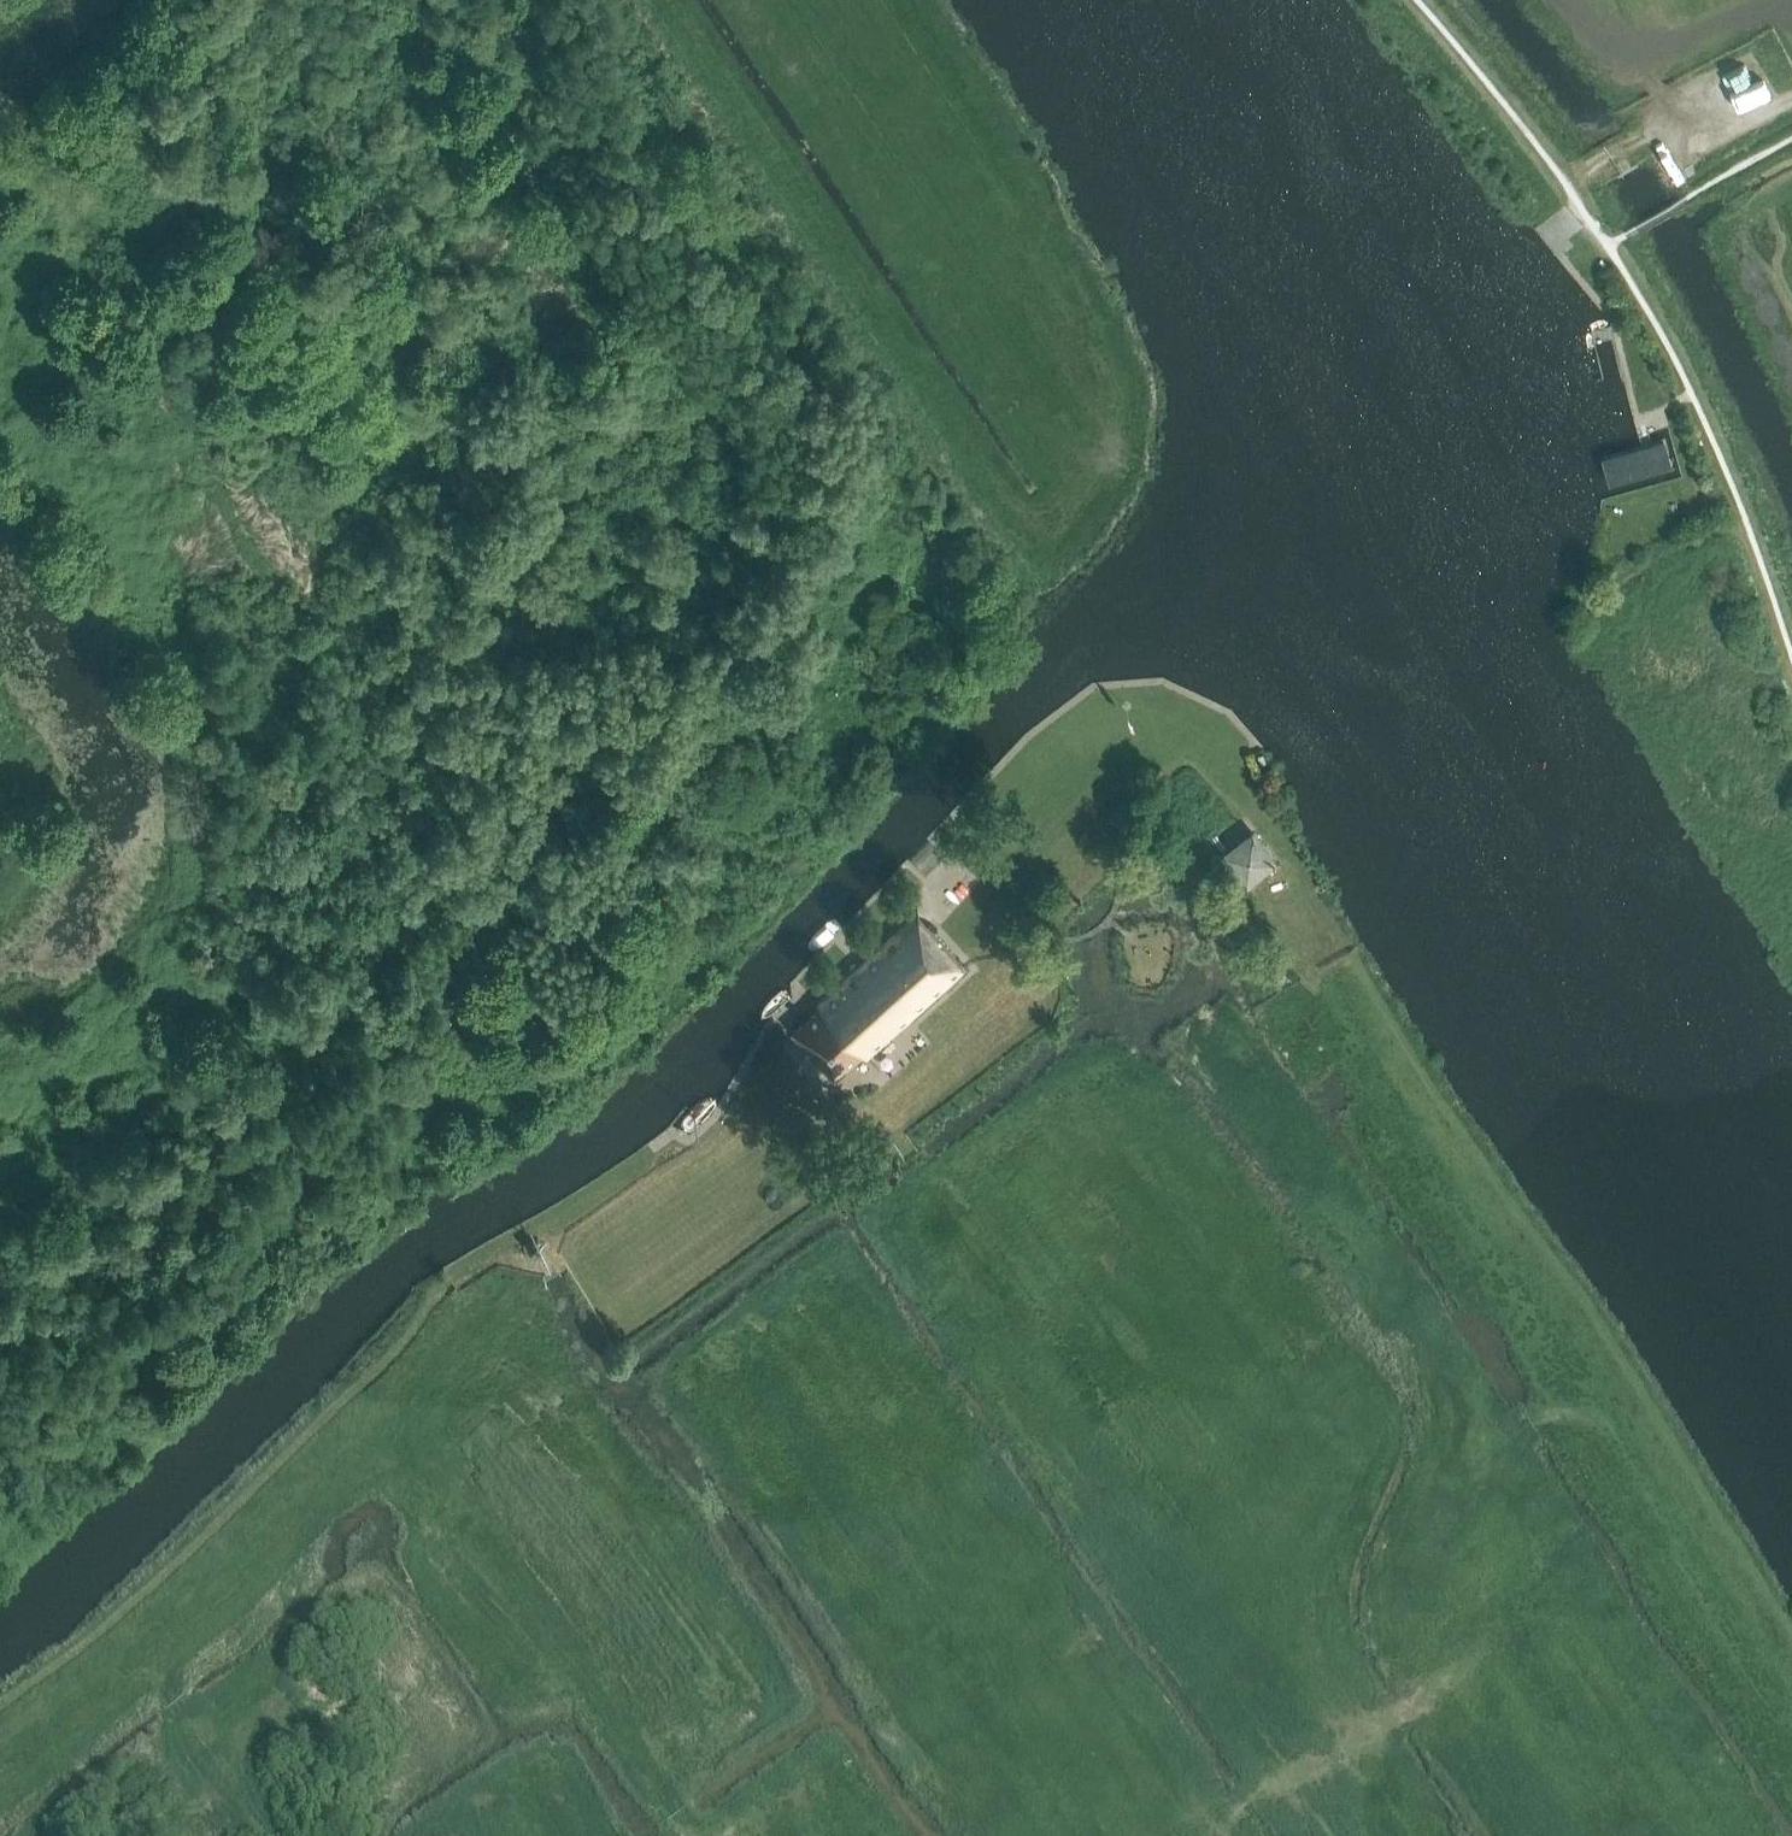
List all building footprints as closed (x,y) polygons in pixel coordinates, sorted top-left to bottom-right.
[(1718,63),(1726,80),(1762,64),(1754,46),(1718,63)] [(1664,441),(1600,458),(1607,484),(1670,467),(1664,441)] [(1252,833),(1219,858),(1245,891),(1278,866),(1252,833)] [(866,1058),(966,968),(914,911),(812,1002),(818,1009),(793,1031),(833,1075),(860,1051),(866,1058)] [(523,1245),(530,1259),(544,1252),(537,1238),(523,1245)]
